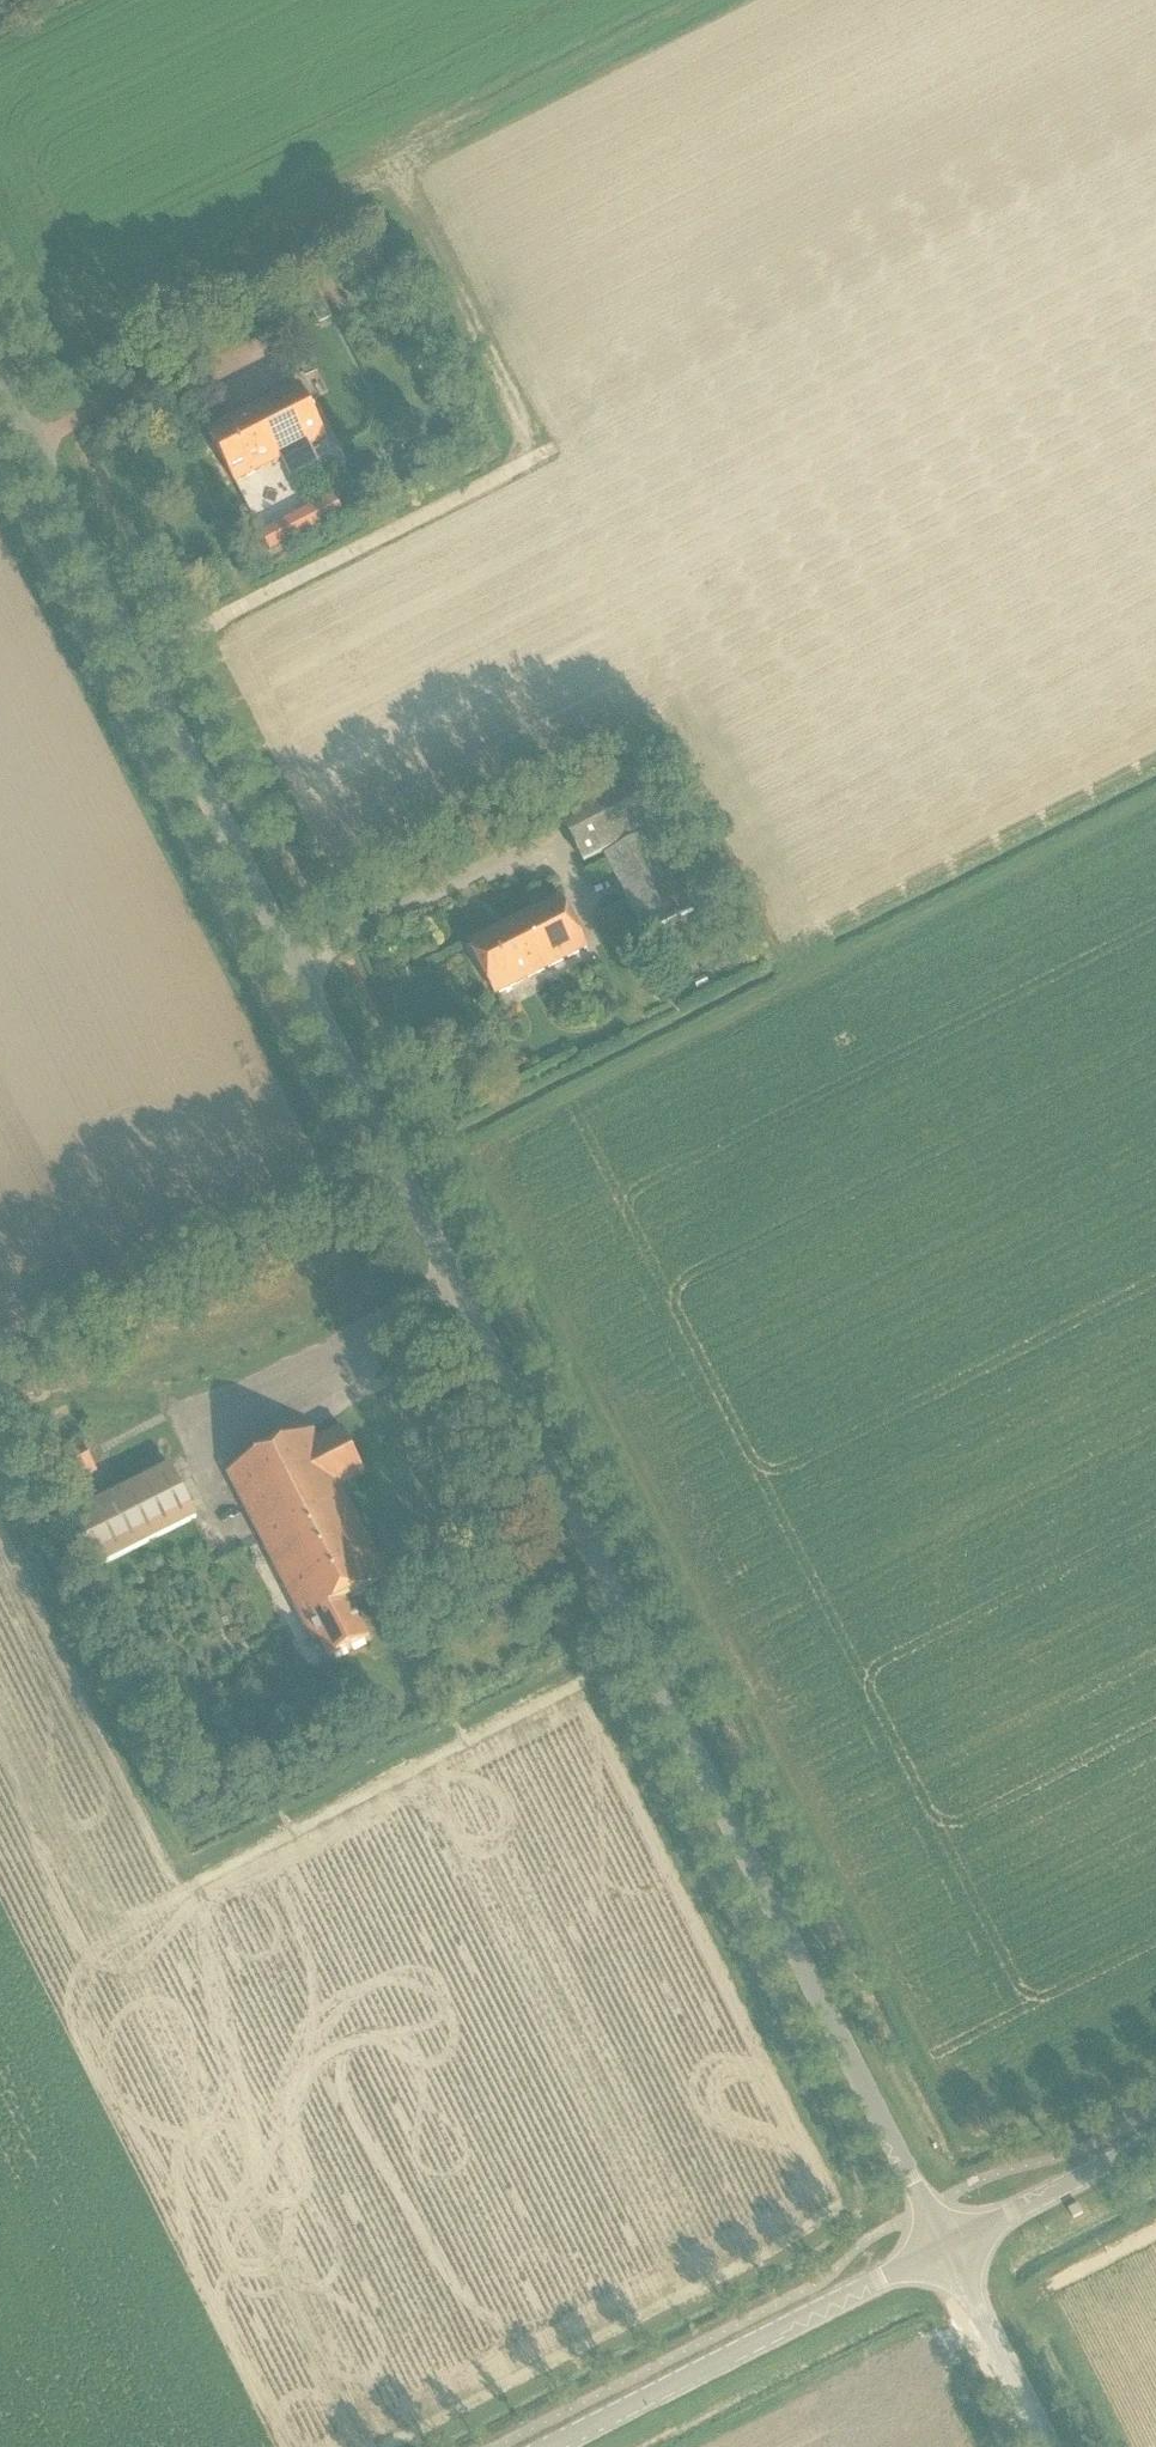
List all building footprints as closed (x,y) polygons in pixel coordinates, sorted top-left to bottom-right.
[(301,385),(212,430),(236,481),(282,457),(290,475),(318,461),(309,444),(327,435),(301,385)] [(559,810),(585,863),(664,824),(673,820),(647,767),(559,810)] [(605,855),(646,937),(695,910),(655,830),(605,855)] [(472,943),(497,993),(589,947),(562,895),(472,943)] [(441,978),(450,966),(436,956),(427,968),(441,978)] [(342,1485),(366,1472),(344,1428),(320,1439),(316,1431),(228,1475),(314,1643),(319,1640),(330,1660),(371,1639),(350,1599),(389,1581),(342,1485)] [(50,1457),(67,1488),(98,1472),(82,1440),(50,1457)] [(66,1518),(93,1571),(199,1518),(171,1465),(66,1518)] [(1060,2219),(1073,2213),(1065,2198),(1052,2205),(1060,2219)]
